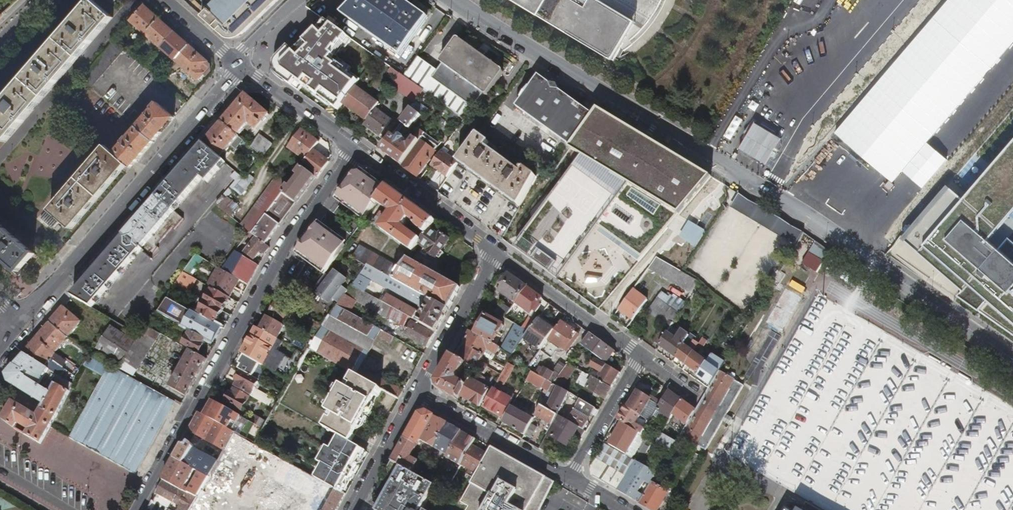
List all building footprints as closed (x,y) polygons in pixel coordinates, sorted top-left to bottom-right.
[(0,105),(0,137),(6,142),(113,17),(93,0),(91,0),(0,105)] [(217,2),(203,17),(224,35),(230,39),(233,39),(236,39),(240,38),(242,37),(245,35),(247,33),(245,31),(276,0),(219,0),(217,2)] [(247,33),(280,0),(276,0),(245,31),(247,33)] [(401,56),(429,17),(404,0),(354,0),(341,13),(401,56)] [(562,29),(564,27),(570,30),(568,33),(584,42),(586,40),(591,44),(590,46),(615,61),(621,50),(638,36),(644,30),(650,23),(653,19),(659,10),(664,0),(514,0),(562,29)] [(825,0),(794,0),(792,5),(816,18),(825,0)] [(131,20),(146,33),(160,18),(144,5),(131,20)] [(175,31),(160,18),(146,33),(161,46),(175,31)] [(375,56),(329,23),(309,49),(286,80),(333,115),(375,56)] [(190,44),(175,31),(161,46),(177,59),(190,44)] [(495,64),(458,37),(441,61),(441,63),(443,64),(438,71),(435,75),(422,66),(425,62),(419,57),(405,77),(425,91),(446,106),(451,110),(460,116),(468,104),(474,108),(484,94),(486,95),(488,95),(512,63),(502,55),(495,64)] [(92,88),(125,50),(115,40),(82,79),(92,88)] [(211,63),(190,44),(177,59),(199,78),(204,72),(207,74),(212,69),(211,63)] [(373,66),(379,58),(377,57),(371,65),(373,66)] [(837,71),(851,79),(857,69),(843,61),(837,71)] [(438,71),(425,62),(422,66),(435,75),(438,71)] [(393,85),(417,102),(420,97),(425,91),(405,77),(401,74),(393,85)] [(518,108),(571,146),(594,115),(561,91),(558,85),(552,85),(544,85),(538,81),(518,108)] [(366,121),(376,108),(380,103),(356,86),(343,104),(366,121)] [(752,152),(812,183),(825,158),(833,162),(853,124),(784,89),(752,152)] [(425,106),(439,116),(441,112),(446,106),(425,91),(420,97),(428,103),(425,106)] [(270,115),(246,95),(222,123),(238,136),(244,129),(249,132),(253,127),(257,130),(270,115)] [(155,108),(139,127),(155,140),(175,116),(158,102),(153,107),(155,108)] [(447,116),(451,110),(446,106),(441,112),(447,116)] [(383,113),(376,108),(364,126),(381,137),(393,120),(387,116),(388,114),(385,111),(383,113)] [(421,116),(412,109),(402,123),(410,129),(414,122),(416,123),(421,116)] [(711,178),(599,109),(594,115),(571,146),(570,149),(582,158),(515,247),(559,279),(596,231),(640,262),(672,221),(711,178)] [(237,146),(242,140),(238,136),(222,123),(204,144),(220,158),(233,143),(237,146)] [(125,142),(116,153),(128,163),(132,167),(155,140),(139,127),(130,137),(128,136),(124,141),(125,142)] [(288,148),(306,160),(313,150),(319,142),(302,129),(288,148)] [(399,139),(393,135),(382,151),(402,166),(423,137),(426,133),(421,130),(415,139),(414,139),(410,145),(408,145),(404,143),(406,140),(406,138),(402,136),(401,136),(399,139)] [(939,190),(902,233),(966,284),(954,298),(1012,338),(1012,239),(1009,235),(1001,243),(997,240),(983,257),(974,248),(1012,203),(1012,131),(957,196),(944,185),(939,190)] [(427,139),(423,137),(402,166),(418,177),(431,159),(430,159),(442,142),(431,134),(427,139)] [(459,162),(520,207),(533,184),(537,177),(519,164),(516,169),(494,152),(497,148),(479,134),(459,162)] [(272,145),(260,135),(251,146),(263,156),(272,145)] [(207,183),(225,163),(220,158),(204,144),(180,172),(197,186),(203,179),(207,183)] [(73,229),(128,163),(116,153),(107,145),(50,210),(73,229)] [(315,177),(327,161),(313,150),(306,160),(302,166),(296,174),(298,176),(290,186),(288,185),(283,193),(253,234),(267,244),(315,177)] [(432,166),(448,178),(457,166),(440,154),(438,157),(432,166)] [(327,161),(315,177),(317,178),(329,162),(327,161)] [(245,180),(235,171),(230,177),(235,181),(216,203),(217,204),(221,207),(229,198),(236,190),(245,180)] [(193,190),(197,186),(180,172),(168,186),(173,190),(180,180),(193,190)] [(338,197),(360,213),(379,187),(359,173),(355,173),(338,197)] [(255,178),(249,175),(245,180),(236,190),(243,195),(255,178)] [(278,176),(243,225),(250,232),(253,234),(283,193),(288,185),(289,184),(278,176)] [(175,211),(193,190),(180,180),(173,190),(168,186),(140,219),(164,234),(171,227),(173,229),(182,218),(175,211)] [(385,191),(379,187),(360,213),(366,217),(377,203),(385,191)] [(422,240),(417,237),(410,231),(407,229),(405,227),(406,226),(407,224),(410,220),(413,221),(417,224),(416,225),(417,226),(417,227),(426,234),(430,229),(435,221),(389,187),(385,191),(377,203),(389,211),(385,215),(381,212),(373,223),(413,252),(419,243),(422,240)] [(804,232),(739,194),(732,206),(797,245),(804,232)] [(241,207),(229,198),(221,207),(233,217),(241,207)] [(52,229),(59,222),(47,210),(39,217),(52,229)] [(155,245),(164,234),(140,219),(73,296),(93,308),(140,252),(151,260),(160,249),(155,245)] [(16,272),(17,270),(19,272),(22,269),(24,271),(30,264),(28,262),(35,253),(0,223),(0,259),(16,272)] [(299,251),(321,267),(340,241),(317,225),(299,251)] [(435,233),(430,229),(426,234),(422,240),(419,243),(429,251),(428,252),(437,258),(438,257),(440,259),(444,253),(442,252),(450,241),(441,234),(440,235),(436,231),(435,233)] [(248,235),(252,238),(254,240),(246,251),(245,252),(254,259),(261,250),(265,253),(270,247),(267,244),(253,234),(250,232),(248,235)] [(816,242),(817,240),(804,232),(797,245),(790,256),(804,266),(816,242)] [(254,240),(252,238),(244,249),(246,251),(254,240)] [(346,245),(340,241),(321,267),(327,272),(346,245)] [(819,273),(830,252),(822,246),(816,242),(804,266),(819,273)] [(367,265),(393,279),(401,268),(361,246),(352,258),(354,259),(353,259),(366,266),(367,265)] [(204,259),(196,254),(183,273),(193,278),(204,259)] [(244,256),(233,276),(240,280),(249,285),(259,265),(244,256)] [(650,268),(692,292),(694,288),(697,284),(698,281),(683,272),(658,257),(650,268)] [(449,310),(461,288),(447,280),(408,258),(401,268),(393,279),(432,300),(449,310)] [(230,298),(240,280),(233,276),(219,268),(209,286),(209,287),(212,288),(230,298)] [(331,277),(326,273),(317,285),(322,289),(319,294),(331,302),(334,298),(340,302),(345,295),(349,290),(343,285),(347,279),(335,270),(331,277)] [(193,278),(183,273),(175,285),(185,291),(190,293),(197,280),(193,278)] [(451,273),(447,280),(461,288),(465,281),(451,273)] [(500,291),(516,303),(528,288),(508,274),(503,283),(505,285),(500,291)] [(178,304),(185,291),(175,285),(167,298),(178,304)] [(413,322),(414,320),(394,308),(352,285),(349,290),(345,295),(357,301),(403,327),(406,322),(411,324),(405,335),(428,348),(435,335),(413,322)] [(205,302),(212,288),(209,287),(202,300),(205,302)] [(223,311),(230,298),(212,288),(205,302),(223,311)] [(543,299),(528,288),(516,303),(531,314),(534,311),(536,313),(541,306),(539,304),(543,299)] [(699,291),(694,288),(692,292),(688,298),(694,301),(699,291)] [(649,299),(635,289),(620,309),(634,320),(649,299)] [(351,313),(357,301),(345,295),(340,302),(337,306),(338,306),(351,313)] [(652,306),(674,322),(680,313),(658,297),(652,306)] [(213,343),(221,328),(215,324),(198,315),(178,304),(167,298),(157,312),(191,331),(206,339),(213,343)] [(886,307),(887,300),(867,298),(866,304),(886,307)] [(432,300),(420,323),(437,332),(449,310),(432,300)] [(285,321),(291,309),(277,301),(271,313),(285,321)] [(397,301),(394,308),(414,320),(418,312),(397,301)] [(215,324),(223,311),(205,302),(198,315),(215,324)] [(503,304),(496,314),(505,319),(511,310),(503,304)] [(391,343),(394,337),(351,313),(338,306),(325,328),(323,327),(314,343),(310,350),(354,374),(381,389),(399,399),(403,391),(361,368),(378,336),(391,343)] [(82,322),(64,308),(56,317),(73,332),(82,322)] [(304,324),(308,318),(297,312),(294,317),(304,324)] [(558,327),(542,315),(540,318),(556,330),(558,327)] [(486,316),(475,334),(493,344),(504,326),(486,316)] [(58,349),(73,332),(56,317),(41,335),(58,349)] [(278,340),(285,327),(268,317),(260,330),(278,340)] [(556,330),(540,318),(530,332),(525,338),(541,350),(549,339),(556,330)] [(312,320),(302,336),(314,343),(323,327),(312,320)] [(655,342),(661,346),(668,333),(671,328),(674,323),(668,320),(655,342)] [(578,334),(561,322),(558,327),(556,330),(549,339),(562,349),(568,340),(572,342),(578,334)] [(516,324),(502,349),(513,355),(525,338),(530,332),(516,324)] [(97,347),(124,364),(137,343),(136,342),(140,336),(127,328),(123,334),(111,327),(97,347)] [(136,378),(161,335),(147,327),(141,336),(142,336),(121,370),(136,378)] [(278,340),(260,330),(256,327),(241,354),(291,381),(301,363),(278,352),(283,342),(278,340)] [(285,327),(278,340),(283,342),(303,353),(306,355),(310,350),(314,343),(302,336),(285,327)] [(679,334),(671,328),(668,333),(676,339),(679,334)] [(682,330),(679,334),(676,339),(668,333),(661,346),(677,357),(690,335),(682,330)] [(203,345),(206,339),(191,331),(183,345),(199,353),(204,345),(203,345)] [(496,355),(500,348),(493,344),(475,334),(471,332),(468,337),(466,337),(463,342),(464,343),(463,345),(482,356),(491,361),(494,360),(495,357),(495,354),(496,355)] [(607,362),(615,351),(591,333),(582,345),(607,362)] [(45,365),(49,361),(56,354),(55,353),(58,349),(41,335),(25,353),(25,354),(45,365)] [(695,338),(690,335),(677,357),(687,365),(700,344),(693,340),(695,338)] [(708,341),(703,338),(700,344),(687,365),(700,374),(709,359),(700,353),(708,341)] [(486,374),(489,368),(479,362),(482,356),(463,345),(462,347),(460,348),(458,352),(458,354),(456,358),(466,364),(473,368),(476,369),(486,374)] [(170,388),(187,397),(207,360),(191,351),(170,388)] [(260,365),(243,356),(244,355),(241,354),(239,353),(239,354),(243,357),(239,364),(241,365),(239,369),(253,377),(260,365)] [(45,365),(25,354),(10,371),(16,374),(17,373),(51,393),(56,384),(69,391),(73,382),(55,371),(45,365)] [(136,378),(91,354),(85,365),(103,375),(70,436),(136,472),(176,400),(136,378)] [(718,358),(712,354),(709,359),(700,374),(696,379),(709,389),(720,372),(713,366),(718,358)] [(465,367),(466,364),(456,358),(452,356),(437,382),(439,390),(459,401),(461,396),(467,385),(459,381),(458,378),(465,367)] [(578,359),(573,357),(568,363),(573,366),(578,359)] [(606,367),(608,365),(596,359),(592,367),(603,373),(598,380),(612,388),(620,375),(606,367)] [(58,366),(49,361),(45,365),(55,371),(58,366)] [(560,363),(553,373),(553,374),(549,381),(553,384),(565,367),(560,363)] [(562,388),(577,368),(573,366),(568,363),(565,367),(553,384),(562,388)] [(502,385),(512,367),(507,364),(497,382),(502,385)] [(553,374),(553,373),(544,368),(541,373),(538,370),(536,373),(549,381),(553,374)] [(47,432),(69,391),(56,384),(51,393),(17,373),(16,374),(10,371),(6,375),(9,383),(44,404),(37,416),(13,402),(2,418),(3,419),(15,428),(18,423),(29,430),(26,435),(41,443),(47,432)] [(542,388),(549,392),(549,391),(553,384),(549,381),(536,373),(532,371),(526,381),(542,389),(542,388)] [(577,384),(606,399),(612,388),(598,380),(582,371),(580,374),(582,376),(577,384)] [(746,387),(720,371),(720,372),(709,389),(696,410),(683,431),(681,435),(703,449),(707,451),(724,422),(728,416),(746,387)] [(259,383),(241,373),(240,374),(236,380),(237,381),(236,381),(239,383),(236,388),(268,405),(272,398),(272,397),(256,388),(259,383)] [(377,397),(381,389),(354,374),(346,388),(341,386),(327,412),(332,414),(324,428),(339,437),(332,448),(328,446),(320,462),(324,464),(316,478),(337,489),(344,493),(348,486),(346,485),(362,456),(364,457),(367,452),(345,440),(350,432),(352,433),(355,427),(359,429),(374,403),(370,401),(374,395),(377,397)] [(475,382),(470,379),(467,385),(461,396),(480,407),(491,387),(488,386),(486,388),(482,386),(486,379),(479,375),(475,382)] [(547,409),(558,415),(559,412),(570,393),(562,388),(553,384),(549,391),(555,394),(547,409)] [(287,389),(283,386),(279,392),(284,394),(287,389)] [(506,396),(493,389),(483,407),(500,416),(502,413),(504,414),(514,396),(508,393),(506,396)] [(232,395),(230,394),(226,402),(243,411),(250,398),(235,390),(232,395)] [(555,394),(549,391),(549,392),(541,405),(547,409),(555,394)] [(662,422),(668,425),(670,421),(683,400),(670,391),(662,404),(658,411),(666,416),(662,422)] [(638,393),(629,408),(641,416),(651,422),(654,417),(658,411),(662,404),(655,400),(656,399),(645,393),(643,396),(638,393)] [(280,402),(272,398),(268,405),(275,410),(280,402)] [(592,414),(596,408),(581,399),(577,406),(592,414)] [(670,421),(683,431),(696,410),(683,400),(670,421)] [(242,417),(213,401),(205,416),(204,416),(230,430),(234,422),(238,424),(242,417)] [(558,415),(547,409),(541,405),(536,415),(534,419),(536,420),(537,417),(553,426),(558,415)] [(588,421),(592,414),(577,406),(573,413),(588,421)] [(503,423),(525,435),(533,421),(534,419),(512,407),(503,423)] [(635,425),(641,416),(629,408),(627,407),(618,421),(623,424),(640,434),(642,435),(645,431),(635,425)] [(666,416),(658,411),(654,417),(662,422),(666,416)] [(406,439),(418,446),(421,440),(435,416),(428,412),(420,414),(406,439)] [(220,448),(226,451),(235,433),(230,430),(204,416),(205,416),(200,413),(192,428),(193,430),(194,431),(194,434),(201,438),(220,448)] [(583,430),(588,421),(573,413),(568,421),(583,430)] [(255,414),(251,422),(264,429),(268,422),(255,414)] [(575,435),(582,439),(587,432),(583,430),(568,421),(563,418),(558,415),(553,426),(540,449),(547,453),(555,439),(569,447),(575,435)] [(461,431),(435,416),(421,440),(449,455),(448,458),(460,465),(474,439),(461,431)] [(734,419),(728,416),(724,422),(730,425),(734,419)] [(538,424),(533,421),(525,435),(531,438),(538,424)] [(592,423),(588,421),(583,430),(587,432),(592,423)] [(637,439),(640,434),(623,424),(620,429),(637,439)] [(637,439),(620,429),(610,445),(628,456),(637,439)] [(378,433),(373,430),(370,436),(375,439),(378,433)] [(269,487),(283,460),(235,433),(226,451),(219,462),(210,478),(199,499),(193,509),(205,509),(206,508),(205,501),(209,494),(219,500),(228,484),(230,485),(238,470),(269,487)] [(676,443),(662,435),(657,443),(671,452),(676,443)] [(214,459),(220,448),(201,438),(195,449),(214,459)] [(414,473),(420,462),(412,457),(418,446),(406,439),(393,462),(414,473)] [(219,462),(214,459),(195,449),(194,448),(194,445),(189,442),(187,444),(184,445),(183,445),(175,459),(194,469),(201,473),(210,478),(219,462)] [(595,457),(626,476),(635,462),(603,443),(595,457)] [(488,454),(472,445),(462,464),(465,466),(477,473),(488,454)] [(491,447),(488,454),(477,473),(462,500),(480,509),(485,509),(513,459),(491,447)] [(226,451),(220,448),(214,459),(219,462),(226,451)] [(626,476),(595,457),(589,466),(592,476),(618,490),(626,476)] [(183,490),(194,469),(175,459),(164,480),(183,490)] [(513,459),(485,509),(507,509),(531,469),(523,465),(513,459)] [(283,460),(269,487),(270,487),(263,502),(273,508),(287,482),(309,494),(308,496),(311,498),(305,509),(325,509),(337,489),(316,478),(283,460)] [(390,467),(389,468),(389,473),(390,475),(390,477),(392,480),(393,481),(385,496),(386,496),(384,502),(384,504),(382,503),(378,509),(422,509),(435,485),(414,473),(393,462),(391,465),(393,466),(392,468),(390,467)] [(657,474),(635,462),(626,476),(648,489),(652,481),(657,474)] [(531,469),(507,509),(538,509),(553,482),(531,469)] [(201,473),(190,494),(199,499),(210,478),(201,473)] [(648,489),(626,476),(618,490),(639,503),(648,489)] [(179,509),(193,509),(199,499),(190,494),(189,494),(187,492),(183,490),(164,480),(156,493),(181,506),(179,509)] [(652,481),(648,489),(639,503),(652,509),(658,509),(669,492),(669,491),(672,486),(663,481),(660,486),(652,481)] [(346,494),(344,493),(337,489),(325,509),(337,509),(346,494)]
